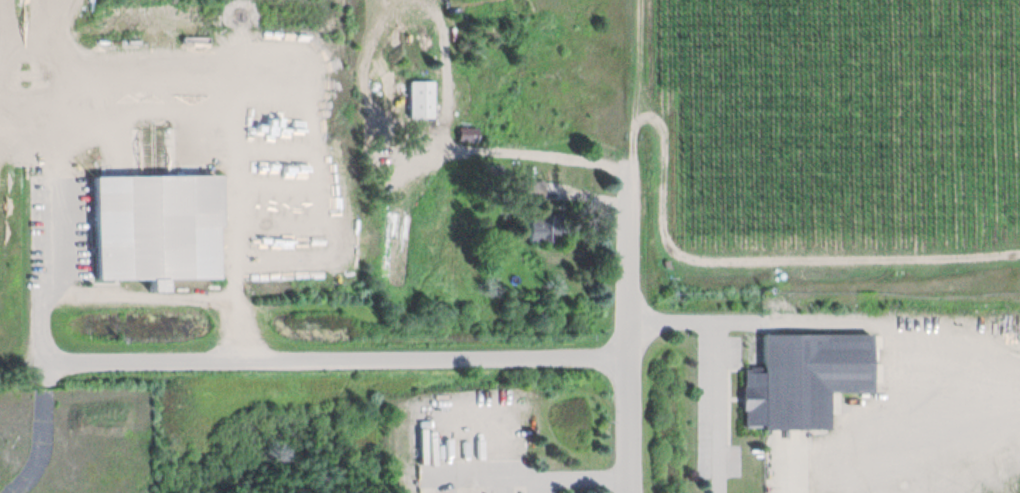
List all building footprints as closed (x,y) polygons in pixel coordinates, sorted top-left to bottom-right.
[(432,80),(409,80),(409,117),(432,117),(432,80)] [(476,140),(476,127),(459,127),(459,141),(476,140)] [(216,175),(93,175),(93,280),(145,280),(145,289),(154,289),(154,279),(216,278),(216,175)] [(558,219),(528,219),(528,241),(558,241),(558,219)] [(870,333),(762,333),(762,367),(744,367),(744,429),(827,429),(827,392),(869,392),(870,333)]
